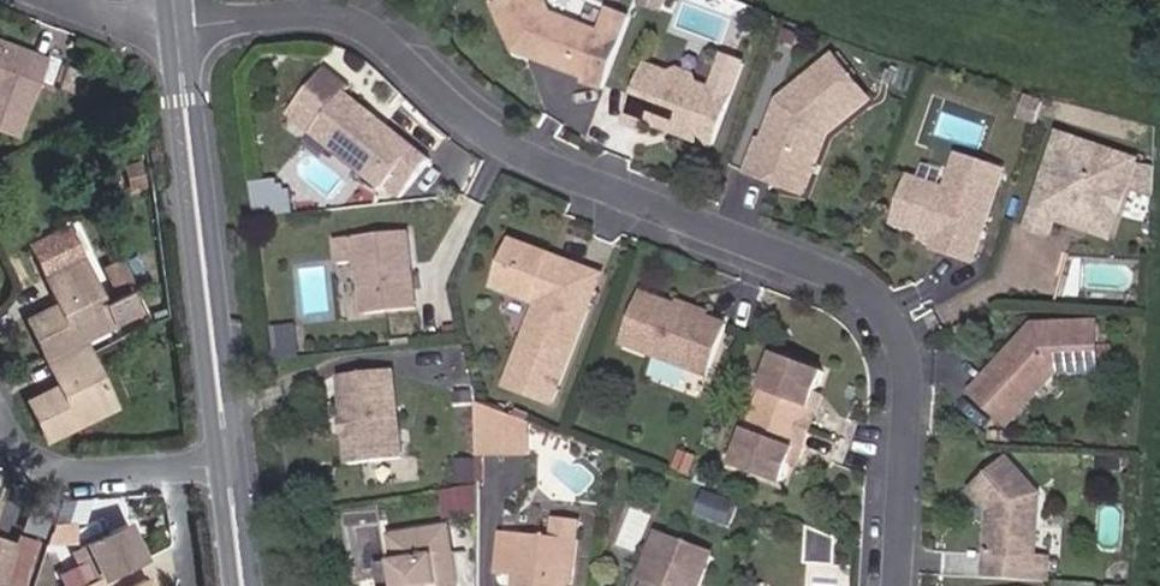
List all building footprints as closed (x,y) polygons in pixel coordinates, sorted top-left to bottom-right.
[(606,35),(552,14),(546,0),(506,0),(496,5),(517,51),(530,56),(533,51),(542,55),(540,60),(589,79),(606,35)] [(666,0),(642,0),(640,3),(662,11),(666,0)] [(44,57),(20,48),(13,52),(4,49),(1,41),(0,41),(0,130),(14,136),(44,57)] [(20,48),(1,41),(4,49),(13,52),(20,48)] [(540,60),(542,55),(533,51),(530,56),(540,60)] [(786,186),(797,157),(802,159),(815,154),(822,134),(840,120),(843,124),(871,100),(836,58),(800,88),(793,106),(783,102),(766,144),(762,142),(750,172),(786,186)] [(713,148),(732,98),(698,84),(695,76),(680,71),(672,75),(649,66),(626,123),(646,131),(648,124),(650,119),(680,130),(682,137),(713,148)] [(403,199),(434,161),(382,119),(378,124),(366,114),(370,109),(349,93),(354,88),(329,69),(307,97),(330,116),(315,134),(383,188),(388,188),(403,199)] [(793,106),(800,88),(783,102),(793,106)] [(151,118),(148,97),(135,98),(138,120),(151,118)] [(315,134),(330,116),(307,97),(292,116),(315,134)] [(1035,123),(1043,102),(1028,97),(1020,118),(1035,123)] [(382,119),(370,109),(366,114),(378,124),(382,119)] [(682,137),(680,130),(650,119),(648,124),(682,137)] [(806,193),(827,136),(843,124),(840,120),(822,134),(815,154),(802,159),(797,157),(786,186),(806,193)] [(1068,131),(1034,223),(1055,229),(1061,213),(1082,221),(1086,211),(1100,216),(1115,211),(1125,182),(1134,186),(1144,159),(1068,131)] [(974,263),(1004,172),(960,157),(948,191),(912,179),(897,224),(926,234),(940,239),(938,245),(937,250),(974,263)] [(144,182),(139,162),(126,165),(131,186),(144,182)] [(1086,211),(1082,221),(1116,233),(1134,186),(1125,182),(1115,211),(1100,216),(1086,211)] [(104,303),(68,228),(37,243),(60,292),(55,295),(59,305),(63,313),(51,319),(47,310),(29,319),(47,355),(45,356),(46,357),(52,355),(82,340),(141,313),(131,291),(121,295),(104,303)] [(420,309),(411,233),(359,239),(362,263),(368,315),(420,309)] [(938,245),(940,239),(926,234),(924,240),(938,245)] [(362,263),(359,239),(339,241),(342,265),(362,263)] [(60,292),(37,243),(31,245),(55,295),(60,292)] [(556,403),(594,305),(577,298),(585,279),(550,265),(553,257),(517,243),(500,288),(542,305),(511,386),(556,403)] [(594,305),(605,277),(553,257),(550,265),(585,279),(577,298),(594,305)] [(137,287),(124,260),(108,268),(121,295),(131,291),(137,287)] [(709,377),(729,325),(645,293),(626,345),(709,377)] [(63,313),(59,305),(47,310),(51,319),(63,313)] [(1101,370),(1099,324),(1037,327),(1015,350),(1016,361),(1007,370),(997,370),(975,393),(1009,424),(1058,372),(1101,370)] [(95,368),(82,340),(52,355),(61,374),(55,376),(60,386),(64,394),(52,400),(48,392),(30,400),(48,438),(114,407),(102,383),(96,386),(89,371),(95,368)] [(1007,370),(1016,361),(1015,350),(997,370),(1007,370)] [(812,432),(820,411),(813,408),(818,395),(827,372),(780,354),(766,391),(787,399),(779,420),(812,432)] [(61,374),(52,355),(46,357),(55,376),(61,374)] [(407,459),(396,370),(343,377),(354,466),(407,459)] [(64,394),(60,386),(48,392),(52,400),(64,394)] [(820,411),(825,397),(818,395),(813,408),(820,411)] [(507,454),(507,426),(513,426),(513,415),(480,402),(480,454),(507,454)] [(529,453),(530,421),(513,415),(513,426),(507,426),(507,454),(529,453)] [(792,463),(797,449),(804,452),(812,432),(779,420),(772,438),(751,431),(737,468),(784,485),(792,463)] [(799,465),(804,452),(797,449),(792,463),(799,465)] [(695,464),(697,459),(682,453),(677,468),(698,476),(701,466),(695,464)] [(478,483),(478,461),(461,460),(461,483),(478,483)] [(1049,583),(1050,560),(1037,559),(1041,496),(1010,461),(975,492),(999,519),(998,526),(992,526),(989,579),(1049,583)] [(475,513),(476,486),(446,491),(450,518),(475,513)] [(729,526),(737,505),(707,494),(699,515),(729,526)] [(48,525),(55,504),(38,498),(30,519),(48,525)] [(140,559),(133,543),(125,524),(78,547),(95,582),(108,576),(118,571),(142,559),(141,558),(140,559)] [(457,553),(452,526),(425,531),(430,558),(457,553)] [(462,581),(457,553),(430,558),(425,531),(393,536),(398,564),(402,585),(461,585),(462,581)] [(560,541),(503,535),(499,573),(518,575),(517,585),(569,585),(569,582),(555,581),(560,541)] [(713,555),(660,535),(644,579),(650,581),(648,585),(701,585),(713,555)] [(35,544),(17,537),(14,546),(0,541),(0,583),(10,585),(21,585),(35,544)] [(573,583),(578,543),(560,541),(555,581),(569,582),(573,583)] [(398,564),(381,567),(385,585),(402,585),(398,564)] [(118,571),(108,576),(113,585),(124,585),(118,571)] [(108,576),(95,582),(87,585),(113,585),(108,576)]
